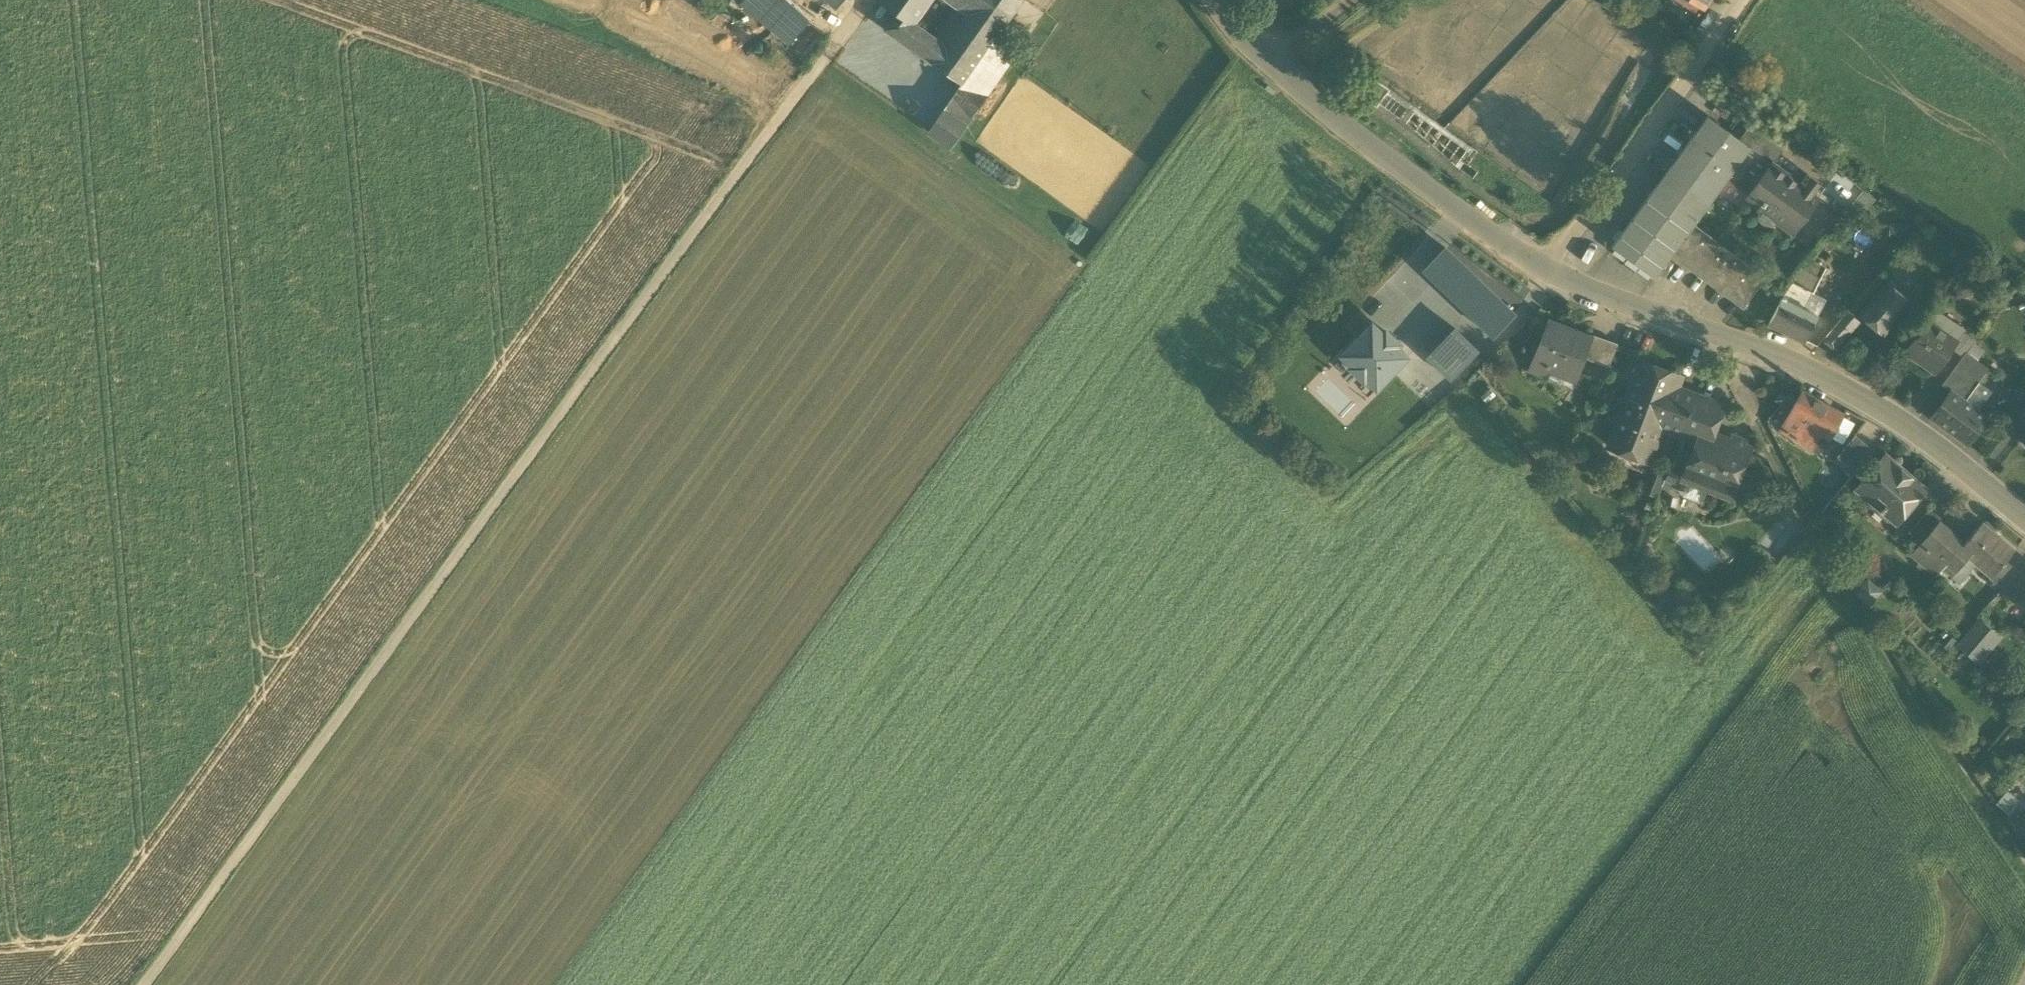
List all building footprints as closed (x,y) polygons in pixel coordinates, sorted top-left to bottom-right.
[(782,0),(744,0),(742,2),(791,43),(808,23),(782,0)] [(931,0),(884,0),(883,2),(888,5),(897,12),(914,24),(914,23),(931,0)] [(1012,15),(991,0),(977,0),(967,14),(932,63),(961,84),(963,85),(997,36),(1012,15)] [(958,7),(967,14),(977,0),(948,0),(958,7)] [(1012,15),(1024,0),(991,0),(1012,15)] [(1690,0),(1676,0),(1696,13),(1700,6),(1690,0)] [(1703,9),(1709,0),(1690,0),(1700,6),(1703,9)] [(958,7),(936,38),(923,57),(932,63),(967,14),(958,7)] [(885,30),(912,49),(925,31),(914,23),(914,24),(897,12),(885,30)] [(912,49),(923,57),(936,38),(925,31),(912,49)] [(1019,51),(997,36),(963,85),(961,84),(929,132),(951,147),(1019,51)] [(1708,116),(1693,136),(1736,167),(1751,147),(1739,139),(1730,132),(1708,116)] [(1739,139),(1751,147),(1768,160),(1773,164),(1781,152),(1747,128),(1739,139)] [(1693,136),(1666,173),(1709,204),(1727,180),(1736,167),(1693,136)] [(1727,180),(1744,193),(1768,160),(1751,147),(1736,167),(1727,180)] [(1773,164),(1768,160),(1744,193),(1795,230),(1818,197),(1773,164)] [(1701,214),(1709,204),(1666,173),(1612,246),(1655,277),(1675,251),(1694,224),(1701,214)] [(1062,230),(1071,232),(1084,235),(1087,222),(1065,217),(1062,230)] [(1675,251),(1692,264),(1711,237),(1694,224),(1675,251)] [(1692,264),(1727,290),(1747,263),(1711,237),(1692,264)] [(1446,248),(1423,271),(1493,337),(1515,314),(1446,248)] [(1765,276),(1747,263),(1727,290),(1746,303),(1765,276)] [(1808,290),(1814,293),(1821,278),(1801,269),(1790,281),(1808,290)] [(1861,315),(1884,335),(1893,324),(1899,322),(1898,318),(1910,304),(1913,295),(1895,280),(1887,284),(1861,315)] [(1769,324),(1805,342),(1818,316),(1799,307),(1808,290),(1790,281),(1769,324)] [(1826,337),(1838,348),(1857,325),(1845,314),(1826,337)] [(1905,351),(1937,372),(1955,345),(1958,341),(1928,321),(1917,337),(1916,336),(1905,351)] [(1529,372),(1546,379),(1550,370),(1551,367),(1576,377),(1583,358),(1591,338),(1568,329),(1567,332),(1548,324),(1529,372)] [(1372,325),(1343,356),(1353,366),(1351,368),(1364,380),(1366,379),(1377,389),(1406,358),(1396,348),(1399,344),(1386,332),(1383,335),(1372,325)] [(1455,328),(1427,358),(1451,380),(1479,351),(1455,328)] [(1955,345),(1966,353),(1978,336),(1967,329),(1958,341),(1955,345)] [(1583,358),(1608,368),(1618,344),(1593,334),(1591,338),(1583,358)] [(1951,391),(1952,392),(1976,360),(1966,353),(1942,385),(1951,392),(1951,391)] [(1976,360),(1952,392),(1965,401),(1988,369),(1976,360)] [(1575,380),(1576,377),(1551,367),(1550,370),(1575,380)] [(1662,427),(1682,435),(1688,420),(1697,397),(1661,384),(1638,375),(1606,459),(1644,473),(1662,427)] [(1987,417),(1965,401),(1952,392),(1951,391),(1951,392),(1932,418),(1968,444),(1987,417)] [(1775,400),(1781,405),(1787,398),(1781,393),(1775,400)] [(1780,433),(1811,450),(1822,433),(1830,438),(1842,415),(1802,393),(1801,395),(1781,431),(1780,433)] [(1688,420),(1713,430),(1722,407),(1697,397),(1688,420)] [(1713,430),(1688,420),(1682,435),(1698,441),(1696,447),(1699,449),(1694,463),(1690,462),(1685,474),(1684,478),(1731,496),(1749,449),(1711,435),(1713,430)] [(1837,457),(1856,472),(1874,451),(1855,436),(1837,457)] [(1884,512),(1897,523),(1925,490),(1885,456),(1857,489),(1881,509),(1880,511),(1883,513),(1884,512)] [(1662,487),(1669,490),(1672,482),(1675,484),(1679,472),(1669,468),(1662,487)] [(1909,532),(1921,543),(1939,522),(1942,518),(1929,508),(1928,510),(1909,532)] [(1960,539),(1939,522),(1921,543),(1939,557),(1942,560),(1960,539)] [(1945,570),(1960,583),(1976,564),(1991,577),(1991,578),(2006,561),(2015,550),(1982,522),(1964,543),(1960,539),(1942,560),(1948,566),(1945,570)] [(1911,554),(1929,569),(1939,557),(1921,543),(1911,554)] [(1990,578),(2002,589),(2017,570),(2006,561),(1991,578),(1991,577),(1990,578)] [(2024,595),(2024,577),(2017,570),(2002,589),(2018,603),(2024,595)] [(1958,646),(1962,650),(1978,663),(1997,641),(1989,633),(1996,625),(1990,619),(1985,624),(1980,620),(1958,646)] [(2006,788),(1994,802),(2006,812),(2018,799),(2006,788)]
